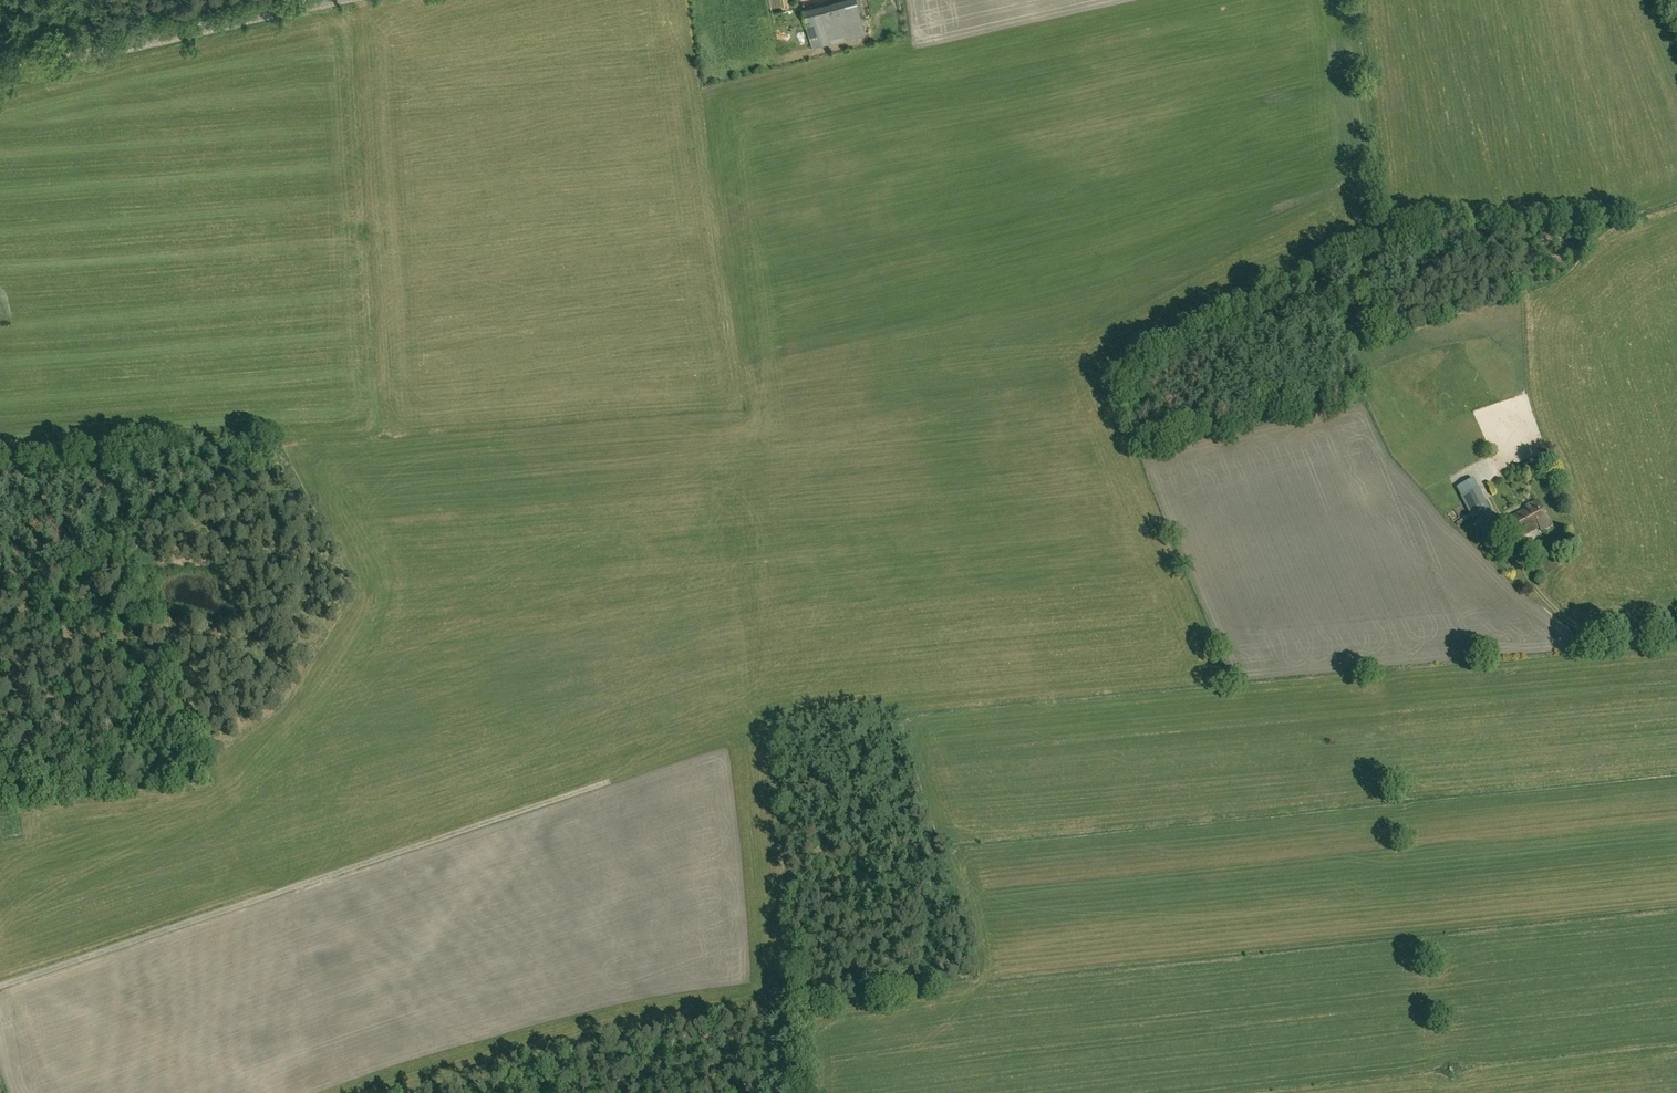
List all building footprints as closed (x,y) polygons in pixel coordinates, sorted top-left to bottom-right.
[(859,11),(863,10),(861,0),(836,0),(803,9),(813,48),(865,34),(859,11)] [(1497,476),(1503,474),(1499,466),(1494,469),(1497,476)] [(1457,488),(1462,496),(1473,518),(1477,516),(1479,520),(1473,523),(1478,529),(1483,537),(1500,528),(1474,479),(1457,488)] [(1541,531),(1550,526),(1538,501),(1525,507),(1526,509),(1511,517),(1521,537),(1539,528),(1541,531)]
